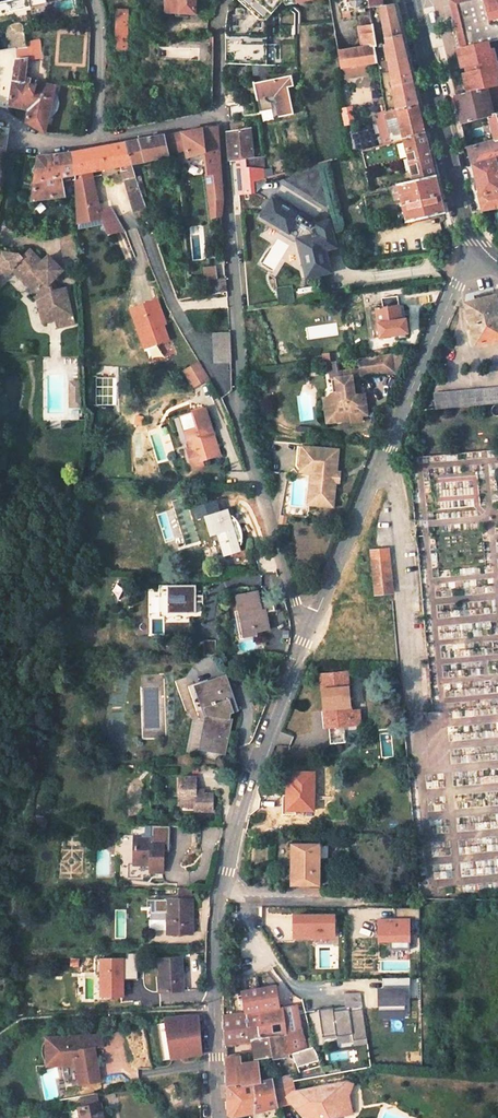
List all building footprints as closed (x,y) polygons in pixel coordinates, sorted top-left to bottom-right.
[(30,9),(28,0),(0,0),(0,15),(30,9)] [(165,13),(194,14),(195,0),(166,0),(165,13)] [(266,67),(267,20),(279,6),(285,5),(311,0),(233,0),(232,2),(227,14),(227,17),(225,65),(266,67)] [(285,5),(286,11),(330,4),(329,0),(311,0),(285,5)] [(342,13),(368,9),(367,0),(339,0),(342,13)] [(368,9),(377,8),(393,5),(392,0),(367,0),(368,9)] [(449,7),(451,13),(457,36),(460,35),(464,50),(460,51),(460,52),(462,59),(459,60),(461,70),(465,69),(466,76),(463,76),(465,87),(468,86),(470,93),(487,89),(496,87),(495,79),(493,73),(497,72),(493,58),(490,59),(488,53),(486,45),(497,42),(497,0),(455,0),(456,6),(449,7)] [(417,104),(400,34),(393,5),(377,8),(384,38),(385,44),(383,45),(387,61),(388,60),(398,109),(417,104)] [(127,12),(116,11),(116,52),(126,52),(127,12)] [(22,23),(9,25),(13,49),(15,49),(27,48),(26,42),(22,25),(22,23)] [(371,23),(357,25),(361,49),(337,52),(340,70),(344,69),(366,66),(377,65),(374,48),(375,48),(371,23)] [(42,58),(41,40),(26,42),(27,48),(15,49),(17,60),(16,60),(10,106),(29,110),(26,122),(45,133),(55,87),(25,78),(26,71),(28,71),(29,66),(27,65),(28,58),(42,58)] [(345,78),(367,75),(366,66),(344,69),(345,78)] [(291,76),(253,83),(257,100),(275,96),(279,117),(293,114),(288,88),(293,87),(291,76)] [(61,88),(55,87),(45,133),(51,133),(61,88)] [(497,98),(497,94),(496,87),(487,89),(489,100),(497,98)] [(454,97),(460,126),(487,118),(493,116),(489,100),(487,89),(470,93),(467,94),(454,97)] [(385,119),(397,115),(399,126),(387,129),(391,143),(424,134),(417,105),(383,113),(385,119)] [(244,106),(229,107),(230,118),(245,116),(244,106)] [(493,116),(487,118),(494,142),(497,141),(497,115),(493,116)] [(187,159),(205,155),(207,217),(221,216),(223,194),(218,128),(209,129),(209,128),(171,135),(176,153),(185,151),(187,159)] [(253,158),(251,130),(227,132),(229,161),(246,160),(247,170),(264,168),(263,158),(253,158)] [(382,166),(408,159),(413,181),(435,177),(424,134),(391,143),(361,152),(365,168),(381,164),(382,166)] [(131,166),(177,155),(176,153),(171,135),(124,144),(131,166)] [(497,171),(495,161),(497,160),(497,141),(494,142),(466,150),(471,168),(473,168),(479,192),(497,188),(497,171)] [(78,215),(99,211),(91,172),(122,167),(132,198),(136,211),(139,210),(142,216),(149,215),(131,166),(124,144),(73,152),(75,175),(78,215)] [(32,201),(64,196),(63,177),(75,175),(73,152),(37,158),(32,201)] [(315,165),(283,174),(288,189),(319,180),(315,165)] [(397,185),(407,223),(444,214),(435,177),(413,181),(397,185)] [(479,192),(480,195),(478,196),(482,212),(497,209),(497,188),(479,192)] [(272,193),(259,211),(289,233),(295,225),(310,236),(297,239),(307,277),(330,272),(324,250),(335,248),(331,232),(317,235),(316,232),(308,227),(311,223),(282,201),(282,200),(272,193)] [(114,208),(102,211),(111,234),(123,230),(114,208)] [(1,251),(0,255),(0,269),(9,270),(11,268),(21,259),(16,254),(1,251)] [(11,268),(33,290),(30,293),(38,300),(42,322),(54,319),(54,316),(70,312),(67,296),(63,296),(62,289),(53,291),(52,287),(51,287),(49,284),(62,271),(63,271),(48,256),(41,264),(28,251),(22,257),(21,259),(11,268)] [(227,288),(224,286),(224,280),(227,278),(227,277),(204,281),(205,295),(228,291),(227,288)] [(369,310),(373,338),(407,332),(405,316),(400,317),(398,306),(397,296),(381,298),(382,305),(373,306),(373,310),(369,310)] [(464,304),(475,345),(497,340),(497,296),(464,304)] [(158,299),(131,308),(145,350),(156,347),(155,343),(168,339),(162,320),(165,319),(158,299)] [(71,315),(54,319),(56,328),(73,325),(72,321),(74,321),(73,316),(71,317),(71,315)] [(230,332),(214,333),(215,360),(232,360),(230,332)] [(358,358),(360,369),(361,375),(385,372),(396,370),(394,353),(382,355),(363,358),(358,358)] [(335,362),(328,362),(333,392),(337,391),(335,378),(338,378),(337,372),(335,362)] [(198,387),(211,380),(208,375),(201,364),(189,373),(195,383),(198,387)] [(360,369),(350,370),(351,376),(354,395),(361,394),(358,375),(361,375),(360,369)] [(337,391),(333,392),(328,397),(332,417),(351,414),(351,419),(352,421),(363,419),(362,415),(367,414),(364,393),(361,394),(354,395),(351,376),(338,378),(335,378),(337,391)] [(432,395),(434,411),(497,404),(497,388),(432,395)] [(332,417),(328,397),(323,398),(327,423),(332,422),(332,417)] [(208,405),(182,411),(191,445),(197,444),(201,458),(221,453),(208,405)] [(351,414),(332,417),(332,422),(351,419),(351,414)] [(197,444),(191,445),(194,459),(201,458),(197,444)] [(340,450),(336,450),(301,447),(299,462),(299,465),(302,468),(310,469),(313,467),(315,468),(315,473),(314,473),(312,488),(315,488),(314,502),(318,506),(332,507),(334,482),(332,480),(333,474),(335,473),(338,473),(340,450)] [(227,508),(204,515),(210,534),(216,532),(223,555),(240,549),(237,540),(240,539),(240,536),(240,535),(240,532),(239,530),(239,528),(238,525),(236,523),(235,521),(234,520),(231,521),(227,508)] [(372,559),(376,589),(380,589),(379,586),(392,584),(389,557),(388,549),(371,551),(372,559)] [(196,584),(168,584),(168,611),(196,611),(196,584)] [(259,589),(236,594),(244,633),(270,628),(268,617),(265,617),(259,589)] [(347,671),(322,673),(326,719),(343,718),(351,718),(350,710),(347,671)] [(233,710),(222,678),(198,685),(208,716),(209,716),(205,736),(201,735),(199,748),(224,752),(231,716),(229,716),(229,711),(233,710)] [(350,710),(351,718),(352,724),(361,723),(361,709),(360,709),(350,710)] [(314,770),(292,769),(291,776),(288,776),(287,792),(283,792),(282,806),(312,807),(314,770)] [(179,810),(213,810),(213,793),(202,793),(195,793),(195,788),(195,777),(179,777),(179,810)] [(165,870),(165,841),(153,841),(153,835),(136,835),(136,840),(136,863),(152,863),(152,870),(165,870)] [(321,842),(293,841),(291,881),(319,882),(321,842)] [(192,934),(193,900),(168,899),(167,933),(192,934)] [(333,945),(334,959),(356,958),(355,936),(360,936),(359,911),(333,912),(334,920),(333,920),(333,941),(333,945)] [(377,946),(410,946),(411,918),(378,918),(377,946)] [(126,954),(126,978),(137,978),(137,954),(126,954)] [(99,997),(124,997),(124,957),(99,957),(99,997)] [(182,992),(181,959),(159,960),(161,993),(182,992)] [(385,978),(386,986),(408,985),(408,977),(385,978)] [(272,986),(249,990),(252,1011),(276,1008),(272,986)] [(406,986),(378,987),(379,1019),(406,1018),(406,986)] [(313,1047),(300,1005),(292,1007),(305,1049),(313,1047)] [(318,1058),(313,1047),(305,1049),(292,1007),(244,1014),(234,1016),(223,1017),(224,1044),(252,1040),(255,1058),(272,1056),(272,1059),(289,1056),(294,1062),(299,1071),(319,1067),(318,1059),(318,1058)] [(200,1017),(165,1019),(171,1059),(200,1054),(200,1039),(200,1017)] [(359,1026),(341,1029),(348,1063),(366,1060),(359,1026)] [(105,1047),(104,1035),(93,1036),(93,1039),(80,1040),(80,1036),(50,1039),(52,1064),(63,1063),(66,1063),(66,1064),(77,1063),(76,1086),(97,1087),(98,1062),(95,1062),(95,1053),(98,1053),(105,1047)] [(225,1056),(226,1086),(240,1081),(241,1083),(259,1080),(258,1071),(258,1067),(245,1067),(240,1069),(239,1058),(232,1057),(225,1056)] [(295,1091),(293,1081),(292,1074),(271,1078),(276,1106),(281,1106),(281,1104),(288,1098),(291,1096),(298,1103),(308,1115),(306,1117),(307,1117),(333,1117),(339,1114),(348,1113),(346,1104),(350,1103),(348,1093),(351,1085),(345,1082),(295,1091)] [(232,1116),(276,1106),(271,1078),(241,1083),(240,1081),(226,1086),(228,1114),(232,1116)] [(103,1103),(101,1104),(99,1094),(83,1097),(85,1107),(81,1108),(83,1117),(105,1117),(103,1103)] [(295,1106),(306,1117),(308,1115),(298,1103),(295,1106)]
